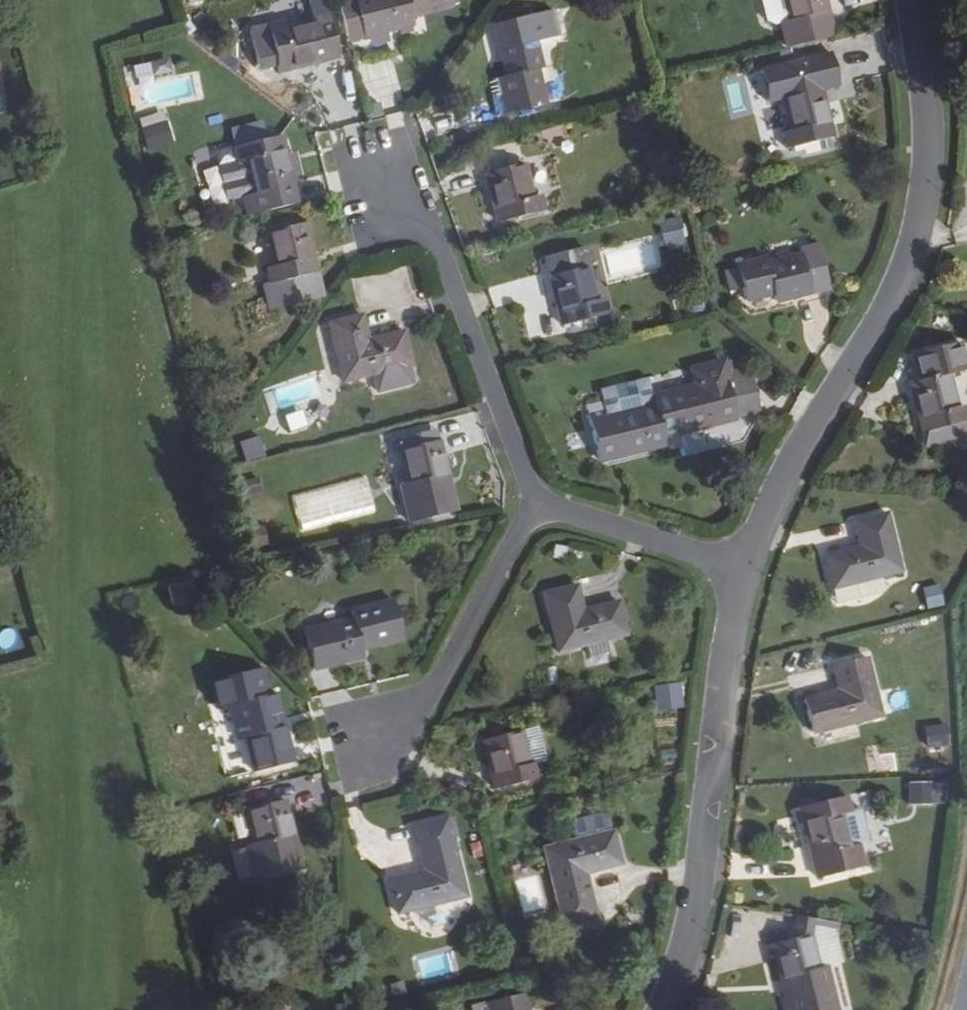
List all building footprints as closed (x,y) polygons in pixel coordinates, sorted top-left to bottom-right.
[(448,0),(343,0),(333,2),(344,43),(411,27),(408,19),(450,8),(448,0)] [(821,0),(779,0),(785,24),(825,14),(821,0)] [(533,43),(555,38),(548,12),(488,26),(501,78),(495,79),(502,116),(543,107),(535,72),(539,71),(533,43)] [(336,59),(327,18),(280,30),(279,21),(244,30),(254,70),(271,66),(290,61),(292,70),(336,59)] [(292,70),(290,61),(271,66),(273,74),(292,70)] [(352,96),(346,70),(325,75),(330,102),(352,96)] [(825,122),(816,89),(778,99),(785,132),(777,134),(781,152),(819,143),(813,126),(825,122)] [(830,140),(825,122),(813,126),(819,143),(830,140)] [(295,204),(277,137),(230,148),(233,165),(243,163),(250,193),(239,196),(244,217),(295,204)] [(193,154),(198,172),(218,167),(213,149),(193,154)] [(530,198),(522,164),(481,173),(489,208),(498,206),(501,222),(542,213),(538,196),(530,198)] [(501,222),(498,206),(489,208),(492,224),(501,222)] [(663,246),(684,245),(683,220),(663,221),(663,246)] [(319,299),(301,223),(261,234),(269,267),(263,269),(266,283),(259,285),(266,312),(319,299)] [(592,301),(580,249),(540,258),(553,311),(563,309),(567,325),(606,316),(602,299),(592,301)] [(807,295),(798,256),(764,265),(762,259),(732,267),(741,304),(768,297),(770,305),(807,295)] [(567,325),(563,309),(553,311),(557,328),(567,325)] [(408,367),(400,332),(365,341),(358,316),(323,324),(339,384),(408,367)] [(945,377),(963,372),(956,343),(906,355),(913,383),(904,385),(912,418),(922,415),(925,430),(916,433),(920,451),(966,441),(966,433),(961,406),(952,408),(945,377)] [(732,422),(723,387),(730,386),(725,364),(720,366),(719,362),(685,370),(689,390),(648,401),(646,394),(600,405),(602,411),(582,415),(594,463),(662,448),(661,445),(681,440),(680,434),(732,422)] [(689,390),(685,370),(684,364),(667,367),(673,387),(646,394),(648,401),(689,390)] [(925,430),(922,415),(912,418),(916,433),(925,430)] [(436,441),(433,430),(412,435),(415,446),(436,441)] [(444,474),(436,441),(415,446),(412,435),(393,440),(404,484),(397,486),(405,526),(454,514),(447,487),(437,489),(434,477),(444,474)] [(447,487),(444,474),(434,477),(437,489),(447,487)] [(896,574),(882,515),(849,523),(854,547),(819,557),(827,591),(876,579),(896,574)] [(831,606),(879,594),(876,579),(827,591),(831,606)] [(940,583),(923,587),(929,608),(945,604),(940,583)] [(195,599),(193,586),(174,589),(177,603),(195,599)] [(623,637),(615,603),(578,611),(572,587),(538,595),(553,654),(623,637)] [(358,651),(399,640),(389,601),(347,612),(349,619),(299,631),(308,672),(360,658),(358,651)] [(0,637),(0,642),(14,650),(22,635),(6,626),(0,637)] [(878,718),(864,659),(826,668),(832,692),(798,701),(806,736),(878,718)] [(675,695),(671,680),(648,684),(651,700),(675,695)] [(289,765),(271,693),(224,705),(233,742),(242,740),(250,775),(289,765)] [(541,764),(533,727),(478,742),(485,775),(496,772),(500,790),(538,781),(534,766),(541,764)] [(939,751),(939,731),(920,732),(920,751),(939,751)] [(500,790),(496,772),(485,775),(489,793),(500,790)] [(949,805),(948,785),(903,788),(903,807),(949,805)] [(845,846),(837,817),(844,815),(840,797),(793,810),(811,881),(859,869),(853,845),(845,846)] [(290,833),(282,799),(240,809),(248,843),(240,845),(250,884),(300,873),(294,849),(285,852),(281,835),(290,833)] [(461,898),(442,816),(407,825),(419,872),(384,880),(392,914),(461,898)] [(294,849),(290,833),(281,835),(285,852),(294,849)] [(591,921),(580,875),(615,865),(607,833),(539,849),(558,928),(591,921)] [(594,931),(591,921),(558,928),(561,939),(594,931)] [(821,967),(814,969),(805,935),(765,944),(773,979),(781,977),(786,997),(778,999),(781,1009),(832,1009),(821,967)] [(786,997),(781,977),(773,979),(778,999),(786,997)] [(518,994),(481,1004),(483,1009),(522,1009),(518,994)]
